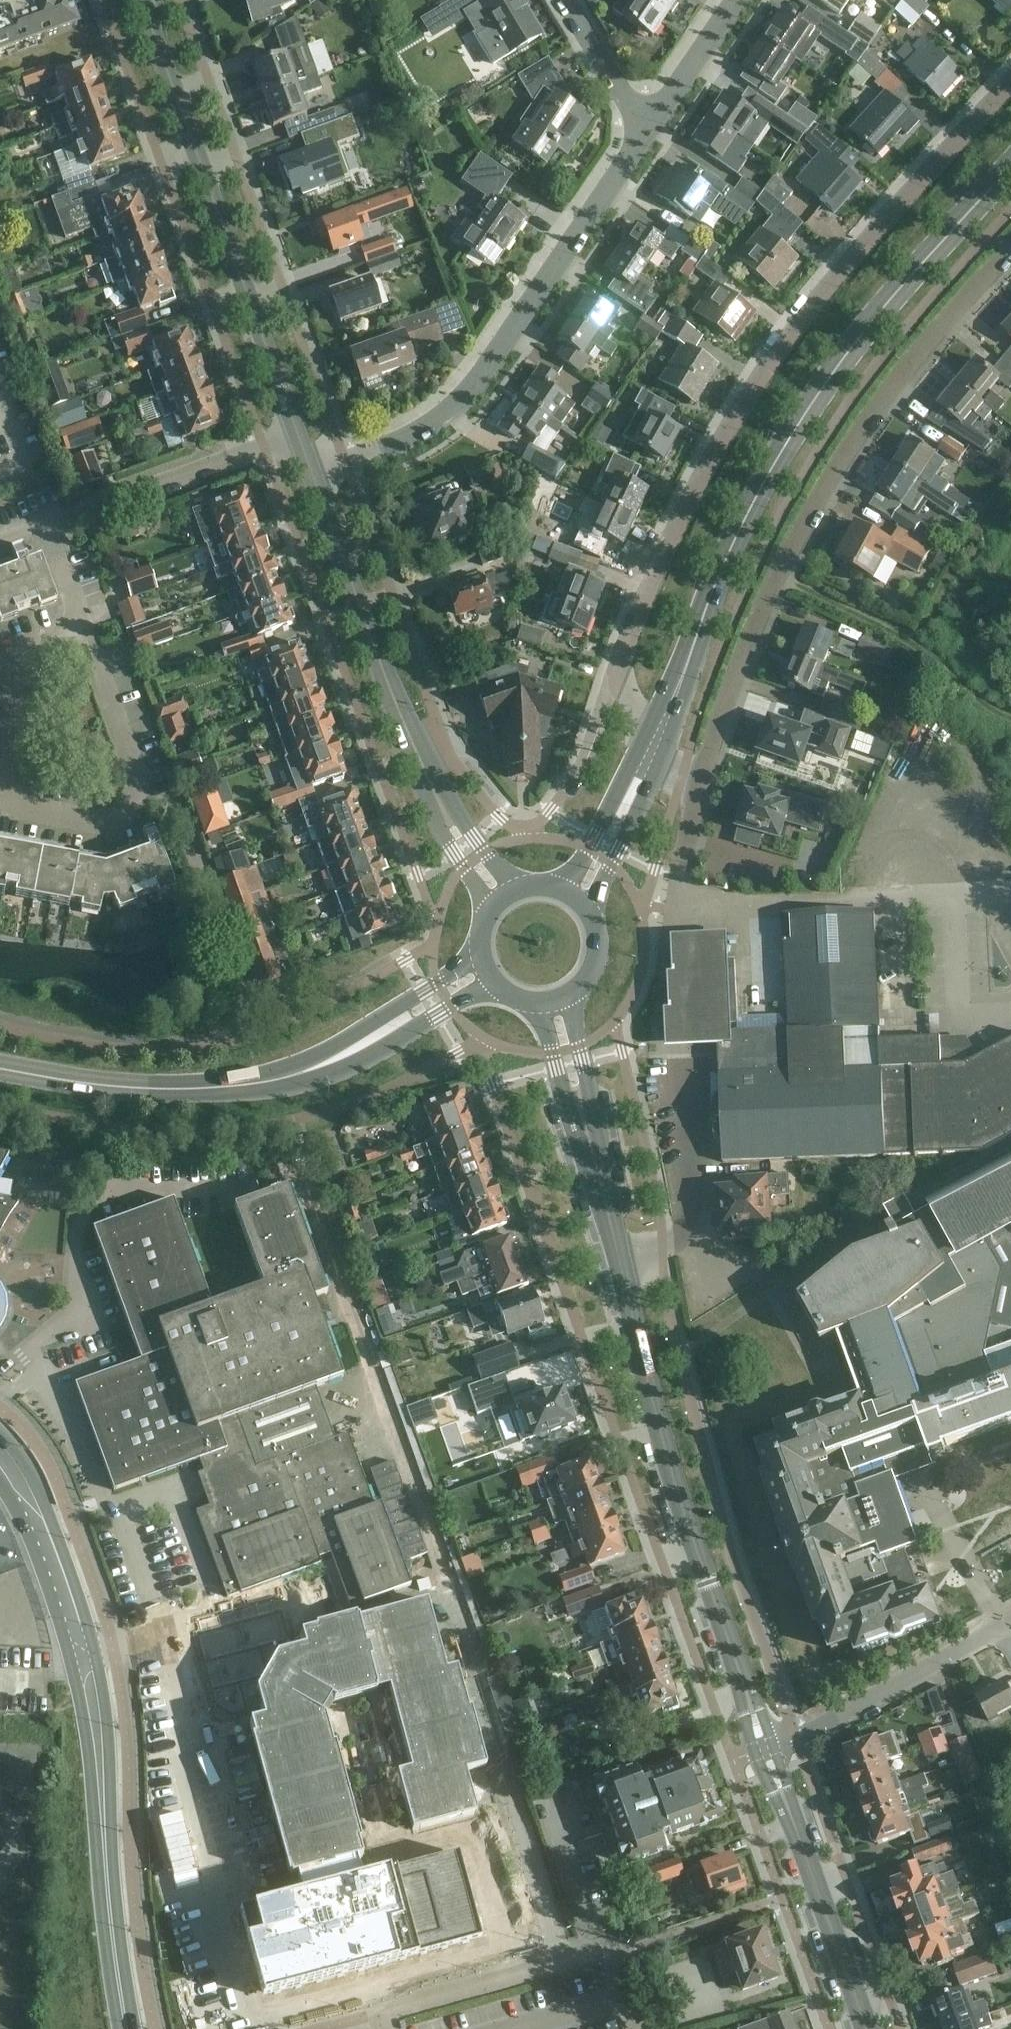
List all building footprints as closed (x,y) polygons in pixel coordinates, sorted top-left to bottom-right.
[(77,27),(68,1),(60,4),(59,0),(0,0),(0,55),(77,27)] [(253,23),(271,16),(270,12),(289,5),(288,0),(245,0),(253,23)] [(330,13),(322,0),(311,7),(319,20),(330,13)] [(470,7),(466,0),(452,0),(420,19),(428,32),(470,7)] [(476,36),(493,64),(541,35),(520,0),(487,0),(478,5),(491,27),(476,36)] [(643,0),(620,0),(612,12),(639,30),(637,32),(647,39),(648,36),(652,39),(667,17),(643,0)] [(667,17),(678,0),(643,0),(667,17)] [(839,15),(849,0),(848,0),(816,0),(839,15)] [(894,11),(911,27),(928,9),(924,5),(919,0),(902,0),(894,11)] [(994,6),(1009,18),(1010,15),(1010,0),(999,0),(994,6)] [(868,49),(846,34),(807,8),(798,21),(783,11),(764,40),(793,59),(800,64),(819,37),(845,54),(844,56),(857,63),(865,53),(868,49)] [(262,97),(317,76),(332,70),(322,42),(306,47),(296,18),(275,31),(283,55),(251,67),(262,97)] [(846,34),(868,49),(877,36),(855,21),(846,34)] [(960,77),(925,46),(918,39),(910,48),(917,55),(904,69),(939,100),(960,77)] [(793,59),(764,40),(744,68),(746,69),(739,79),(776,104),(786,89),(777,82),(793,59)] [(825,72),(834,56),(823,51),(815,66),(825,72)] [(865,53),(857,63),(876,82),(874,84),(885,94),(849,133),(876,157),(901,131),(906,135),(917,124),(891,99),(902,86),(865,53)] [(590,119),(567,104),(571,98),(548,59),(517,77),(524,89),(532,103),(519,122),(523,125),(511,144),(546,167),(557,149),(566,155),(590,119)] [(66,98),(66,99),(100,87),(96,77),(98,73),(95,65),(92,65),(91,62),(57,74),(61,87),(42,93),(46,104),(66,98)] [(25,88),(54,78),(49,65),(20,75),(25,88)] [(317,76),(262,97),(273,126),(306,114),(300,96),(321,88),(317,76)] [(100,87),(66,99),(71,111),(51,118),(55,128),(108,110),(100,87)] [(725,97),(710,119),(737,138),(747,123),(762,133),(769,121),(742,102),(739,107),(725,97)] [(786,117),(807,132),(813,124),(813,123),(817,118),(795,104),(786,117)] [(78,147),(117,134),(108,110),(55,128),(60,139),(78,133),(82,145),(78,146),(78,147)] [(830,119),(825,115),(818,123),(823,128),(827,128),(831,125),(830,119)] [(708,152),(705,157),(735,177),(746,161),(744,159),(751,148),(737,138),(710,119),(695,142),(708,152)] [(813,124),(807,132),(804,136),(807,138),(804,141),(808,145),(802,152),(811,159),(817,153),(820,155),(797,181),(835,215),(861,185),(847,175),(859,163),(833,141),(813,124)] [(125,156),(127,152),(124,144),(120,143),(117,134),(78,147),(78,146),(53,155),(67,193),(68,194),(95,185),(91,170),(125,158),(125,156)] [(293,191),(317,182),(319,188),(343,180),(328,141),(280,158),(293,191)] [(495,203),(513,177),(485,158),(477,171),(473,168),(464,182),(488,199),(481,209),(487,213),(477,228),(466,220),(452,240),(468,251),(485,263),(496,247),(505,253),(525,223),(495,203)] [(719,192),(711,188),(710,190),(692,178),(677,167),(657,197),(690,219),(691,217),(700,222),(719,192)] [(762,192),(781,206),(792,194),(773,177),(762,192)] [(732,192),(753,206),(755,204),(762,192),(741,179),(732,192)] [(114,234),(150,221),(149,220),(147,221),(134,187),(118,193),(119,197),(108,201),(104,193),(99,195),(95,185),(68,194),(67,193),(51,199),(65,239),(91,229),(95,240),(114,233),(114,234)] [(753,206),(732,192),(726,187),(720,196),(747,215),(753,206)] [(359,237),(357,229),(413,209),(407,192),(350,213),(351,216),(336,221),(335,218),(318,225),(323,239),(330,236),(335,252),(354,245),(352,240),(359,237)] [(762,192),(755,204),(772,217),(748,247),(753,252),(742,266),(773,290),(796,260),(782,249),(802,225),(781,206),(762,192)] [(739,241),(748,223),(721,209),(712,227),(739,241)] [(150,221),(114,234),(118,245),(113,247),(117,259),(158,244),(150,221)] [(636,227),(622,248),(647,265),(656,252),(671,262),(680,250),(652,232),(649,236),(636,227)] [(366,265),(397,254),(391,238),(361,249),(366,265)] [(699,265),(704,258),(708,252),(689,239),(680,252),(699,265)] [(158,244),(117,259),(121,268),(114,271),(119,284),(164,269),(164,268),(166,267),(158,244)] [(638,279),(647,265),(622,248),(607,271),(620,280),(617,285),(642,301),(635,312),(642,317),(657,326),(665,314),(646,300),(653,289),(638,279)] [(397,254),(366,265),(371,278),(402,268),(397,254)] [(82,271),(94,267),(91,257),(78,261),(82,271)] [(164,269),(119,284),(116,285),(121,297),(134,292),(140,309),(158,303),(160,308),(176,303),(164,269)] [(685,288),(694,294),(703,281),(693,275),(685,288)] [(370,281),(331,295),(341,324),(381,310),(370,281)] [(715,286),(696,314),(735,341),(755,313),(715,286)] [(17,321),(29,317),(21,295),(9,299),(17,321)] [(574,319),(608,343),(614,334),(603,327),(612,314),(589,298),(574,319)] [(362,383),(401,369),(415,364),(412,354),(444,342),(441,335),(453,330),(445,305),(383,328),(388,341),(351,354),(362,383)] [(111,342),(147,330),(140,309),(104,322),(111,342)] [(663,330),(661,333),(683,347),(660,381),(695,404),(718,369),(693,352),(702,338),(665,314),(657,326),(663,330)] [(663,330),(657,326),(642,317),(634,328),(655,342),(661,333),(663,330)] [(617,349),(608,343),(574,319),(560,341),(564,344),(555,357),(580,374),(590,359),(588,358),(595,347),(601,352),(611,358),(617,349)] [(161,368),(195,355),(192,346),(195,342),(192,335),(187,334),(186,331),(152,343),(147,330),(111,342),(115,353),(125,349),(128,358),(154,348),(157,357),(153,358),(157,369),(161,367),(161,368)] [(161,367),(157,369),(146,373),(155,397),(156,396),(204,379),(195,355),(161,368),(161,367)] [(33,369),(47,406),(69,398),(56,360),(33,369)] [(989,392),(998,380),(978,361),(959,384),(993,412),(997,415),(1005,406),(989,392)] [(520,399),(561,425),(575,405),(566,399),(551,389),(558,379),(541,368),(520,399)] [(204,379),(156,396),(166,420),(174,417),(212,402),(204,379)] [(985,422),(993,412),(959,384),(940,407),(928,421),(941,431),(944,427),(983,452),(990,444),(963,423),(973,412),(985,422)] [(604,411),(614,397),(595,385),(586,398),(604,411)] [(635,446),(663,461),(679,433),(667,427),(676,410),(647,393),(640,408),(641,409),(632,425),(643,431),(635,446)] [(561,425),(520,399),(499,430),(516,442),(523,431),(539,440),(547,428),(557,435),(563,426),(561,425)] [(50,410),(58,431),(87,421),(78,400),(50,410)] [(220,425),(223,421),(221,414),(216,413),(212,402),(174,417),(178,427),(182,425),(187,439),(221,427),(220,425)] [(66,452),(94,442),(87,422),(59,433),(66,452)] [(158,423),(152,425),(141,429),(144,438),(161,431),(158,423)] [(591,440),(603,446),(610,433),(598,426),(591,440)] [(184,432),(173,435),(172,429),(161,432),(164,442),(166,442),(172,462),(191,456),(184,432)] [(959,463),(967,451),(946,438),(938,450),(959,463)] [(895,463),(966,510),(971,502),(948,487),(949,486),(926,470),(936,456),(911,439),(895,463)] [(544,453),(532,447),(529,446),(521,462),(556,479),(565,463),(544,453)] [(81,489),(104,480),(92,451),(69,461),(81,489)] [(611,491),(605,505),(635,519),(647,492),(635,486),(642,468),(615,456),(601,486),(611,491)] [(966,510),(895,463),(878,489),(880,490),(878,495),(887,501),(890,497),(914,513),(924,498),(966,527),(973,515),(966,510)] [(471,491),(492,483),(486,465),(465,472),(471,491)] [(210,507),(222,540),(257,527),(248,504),(251,500),(249,494),(243,491),(239,493),(237,498),(210,507)] [(471,535),(463,514),(480,508),(475,492),(450,502),(447,496),(425,504),(427,510),(415,514),(421,530),(424,529),(430,546),(451,539),(452,543),(471,535)] [(588,516),(580,533),(564,525),(558,539),(574,546),(573,548),(600,560),(608,540),(622,547),(635,519),(605,505),(598,520),(588,516)] [(892,520),(914,536),(931,545),(937,535),(900,509),(892,520)] [(887,557),(900,564),(918,574),(933,547),(899,528),(891,544),(857,525),(845,548),(846,549),(845,552),(846,559),(850,565),(853,566),(852,568),(874,580),(887,557)] [(231,565),(266,552),(268,552),(262,536),(260,537),(257,527),(222,540),(231,565)] [(561,599),(563,600),(594,612),(603,589),(601,588),(605,579),(601,577),(602,575),(596,573),(600,563),(582,557),(582,554),(556,544),(550,560),(568,568),(567,570),(566,569),(555,597),(561,599)] [(0,572),(0,618),(55,598),(41,557),(29,561),(23,545),(11,550),(17,566),(0,572)] [(478,553),(483,566),(505,558),(501,545),(478,553)] [(239,588),(274,575),(273,574),(277,573),(274,563),(270,565),(266,552),(231,565),(213,571),(217,580),(234,574),(239,588)] [(947,570),(952,560),(939,553),(934,563),(947,570)] [(150,566),(123,575),(131,600),(158,590),(150,566)] [(274,575),(239,588),(226,593),(230,604),(235,602),(240,616),(285,600),(280,585),(278,586),(274,575)] [(477,576),(465,580),(467,586),(449,592),(446,594),(446,597),(446,599),(448,602),(450,603),(452,603),(454,603),(458,615),(475,609),(478,617),(494,611),(490,600),(494,598),(492,594),(511,587),(507,576),(496,580),(495,576),(478,582),(477,576)] [(146,621),(138,598),(118,605),(126,628),(146,621)] [(594,612),(563,600),(561,599),(557,608),(560,610),(555,623),(585,635),(594,612)] [(285,600),(240,616),(236,617),(239,627),(251,623),(255,634),(220,646),(222,653),(213,656),(216,662),(248,651),(249,652),(265,646),(262,636),(292,626),(291,623),(295,621),(292,612),(287,614),(283,603),(285,600)] [(133,634),(139,651),(174,639),(168,622),(133,634)] [(517,641),(540,648),(544,633),(521,626),(517,641)] [(797,656),(827,667),(833,653),(851,660),(856,647),(808,628),(802,641),(799,640),(795,651),(798,653),(797,656)] [(858,649),(887,664),(894,651),(865,636),(858,649)] [(261,685),(308,669),(300,646),(297,647),(295,642),(284,646),(286,650),(264,658),(268,670),(257,674),(261,685)] [(265,646),(249,652),(252,661),(269,656),(265,646)] [(821,681),(836,687),(841,673),(827,667),(797,656),(792,668),(788,666),(784,677),(787,679),(785,684),(815,696),(821,681)] [(560,690),(526,680),(528,670),(514,666),(476,680),(494,729),(505,725),(506,767),(510,767),(510,778),(536,778),(535,766),(539,766),(538,739),(543,739),(550,720),(552,720),(560,690)] [(308,669),(261,685),(270,710),(317,694),(314,687),(316,686),(309,668),(308,669)] [(899,699),(915,705),(929,675),(914,668),(899,699)] [(317,694),(270,710),(278,734),(325,718),(322,707),(326,706),(322,695),(318,696),(317,694)] [(160,721),(180,714),(180,713),(189,710),(183,696),(155,706),(160,721)] [(830,721),(861,732),(866,718),(835,707),(830,721)] [(853,730),(825,720),(825,718),(805,711),(799,729),(770,719),(765,735),(760,737),(758,745),(760,748),(759,750),(798,763),(804,744),(817,749),(816,755),(842,763),(853,730)] [(180,714),(160,721),(168,744),(188,738),(180,714)] [(325,718),(278,734),(286,758),(334,741),(331,731),(334,730),(331,720),(327,721),(325,718)] [(263,740),(259,728),(247,732),(251,744),(263,740)] [(886,763),(893,745),(873,738),(867,756),(886,763)] [(336,740),(334,741),(286,758),(284,759),(293,786),(268,795),(274,811),(316,796),(313,787),(347,775),(341,759),(342,758),(336,740)] [(177,770),(200,762),(196,751),(173,759),(177,770)] [(261,771),(273,767),(267,752),(256,756),(261,771)] [(200,762),(177,770),(181,779),(203,771),(200,762)] [(317,846),(365,828),(357,806),(359,799),(358,794),(351,791),(345,793),(343,798),(318,807),(314,797),(298,803),(308,830),(311,829),(317,846)] [(763,834),(780,839),(784,823),(820,833),(828,804),(789,793),(788,796),(780,793),(779,797),(766,793),(764,798),(745,793),(741,805),(745,806),(739,827),(740,828),(736,842),(759,849),(763,834)] [(104,908),(105,899),(115,898),(118,906),(176,885),(154,828),(143,832),(149,849),(105,863),(0,845),(0,889),(104,908)] [(365,828),(317,846),(326,870),(374,854),(373,852),(376,851),(370,836),(368,837),(365,828)] [(219,879),(251,868),(245,850),(212,861),(219,879)] [(374,854),(326,870),(335,894),(382,877),(381,874),(385,872),(381,862),(377,863),(374,854)] [(228,905),(258,894),(258,893),(252,895),(244,871),(220,879),(228,905)] [(382,877),(335,894),(343,918),(390,901),(393,900),(387,884),(384,885),(382,877)] [(258,894),(228,905),(237,929),(267,919),(258,894)] [(390,901),(343,918),(352,942),(400,925),(398,922),(402,920),(399,911),(395,913),(390,901)] [(966,1065),(942,1066),(940,1039),(880,1041),(873,913),(783,916),(789,1031),(718,1033),(720,1094),(713,1102),(715,1136),(722,1143),(723,1163),(982,1154),(1010,1138),(1010,1041),(966,1065)] [(267,919),(237,929),(246,954),(269,945),(269,944),(276,941),(267,919)] [(733,1047),(726,935),(686,937),(666,938),(670,976),(665,976),(665,1011),(660,1011),(661,1051),(688,1049),(733,1047)] [(269,945),(246,954),(258,986),(281,978),(269,945)] [(435,1140),(470,1127),(462,1106),(464,1098),(462,1093),(457,1091),(451,1093),(449,1098),(423,1107),(435,1140)] [(470,1127),(435,1140),(399,1153),(402,1162),(415,1157),(416,1161),(426,1158),(425,1156),(428,1155),(432,1169),(480,1151),(475,1136),(473,1137),(470,1127)] [(385,1157),(381,1146),(363,1152),(366,1163),(385,1157)] [(313,1151),(313,1149),(289,1157),(307,1208),(331,1200),(313,1151)] [(480,1151),(432,1169),(441,1192),(444,1191),(486,1176),(486,1175),(490,1173),(486,1163),(482,1164),(478,1153),(481,1152),(480,1151)] [(895,1229),(889,1234),(892,1240),(854,1253),(796,1296),(820,1341),(837,1335),(860,1399),(827,1411),(824,1411),(813,1415),(811,1417),(778,1429),(781,1440),(759,1448),(769,1475),(764,1477),(782,1528),(780,1532),(796,1575),(799,1574),(817,1625),(822,1623),(831,1651),(854,1642),(858,1654),(940,1623),(929,1592),(921,1595),(905,1550),(919,1545),(893,1473),(889,1475),(885,1463),(927,1448),(930,1456),(946,1450),(944,1447),(1010,1423),(1010,1342),(983,1352),(998,1282),(1010,1285),(1010,1155),(926,1199),(932,1210),(917,1219),(905,1198),(884,1209),(895,1229)] [(272,1186),(282,1183),(274,1160),(264,1164),(272,1186)] [(772,1238),(769,1209),(768,1198),(787,1196),(784,1174),(765,1176),(765,1177),(752,1178),(752,1181),(733,1183),(733,1189),(718,1191),(720,1215),(716,1215),(711,1220),(712,1228),(718,1232),(727,1232),(728,1241),(772,1238)] [(462,1213),(498,1200),(492,1184),(490,1185),(486,1176),(444,1191),(452,1216),(462,1213)] [(18,1203),(19,1203),(17,1202),(16,1204),(9,1202),(11,1188),(0,1186),(0,1232),(2,1227),(6,1221),(8,1218),(11,1212),(16,1206),(18,1203)] [(357,1196),(337,1204),(345,1225),(365,1218),(357,1196)] [(498,1200),(462,1213),(452,1216),(447,1218),(457,1248),(479,1241),(477,1235),(505,1225),(503,1222),(507,1220),(504,1211),(500,1212),(496,1201),(498,1200)] [(313,1210),(321,1232),(330,1229),(338,1251),(348,1248),(332,1203),(313,1210)] [(346,1229),(352,1246),(377,1238),(371,1221),(346,1229)] [(455,1282),(518,1261),(516,1253),(520,1247),(517,1240),(510,1238),(464,1255),(463,1272),(445,1278),(449,1287),(456,1284),(455,1282)] [(453,1258),(450,1250),(435,1256),(438,1264),(453,1258)] [(528,1286),(527,1285),(531,1279),(529,1272),(522,1271),(518,1261),(455,1282),(456,1284),(461,1297),(492,1285),(496,1297),(528,1286)] [(174,1625),(194,1620),(274,1600),(284,1598),(236,1418),(228,1420),(225,1409),(309,1386),(281,1279),(110,1325),(138,1432),(160,1426),(163,1437),(127,1447),(174,1625)] [(369,1294),(374,1309),(386,1305),(381,1290),(369,1294)] [(541,1321),(540,1318),(543,1314),(541,1307),(536,1307),(531,1293),(496,1306),(495,1302),(467,1312),(473,1329),(487,1324),(485,1318),(489,1317),(495,1335),(505,1331),(506,1334),(525,1327),(529,1336),(543,1331),(539,1322),(541,1321)] [(390,1305),(373,1311),(382,1337),(399,1330),(390,1305)] [(510,1344),(472,1359),(480,1382),(509,1372),(519,1369),(510,1344)] [(477,1415),(509,1404),(499,1376),(467,1387),(477,1415)] [(571,1422),(574,1417),(572,1410),(567,1410),(561,1393),(551,1396),(550,1395),(531,1402),(531,1403),(510,1411),(522,1443),(536,1438),(540,1441),(548,1438),(549,1434),(572,1425),(571,1422)] [(437,1420),(430,1400),(406,1408),(413,1428),(437,1420)] [(551,1502),(598,1485),(594,1476),(597,1471),(594,1464),(590,1463),(589,1461),(557,1472),(551,1455),(515,1469),(522,1489),(543,1481),(550,1500),(551,1502)] [(563,1523),(608,1506),(600,1484),(598,1485),(551,1502),(550,1500),(545,1502),(554,1526),(563,1523)] [(615,1531),(617,1531),(608,1506),(563,1523),(572,1547),(615,1531)] [(465,1531),(461,1518),(450,1522),(455,1534),(465,1531)] [(527,1525),(530,1535),(534,1544),(545,1540),(538,1521),(527,1525)] [(615,1531),(572,1547),(568,1548),(572,1559),(585,1555),(589,1568),(623,1556),(623,1554),(626,1550),(623,1542),(618,1541),(615,1531)] [(564,1594),(594,1583),(588,1566),(558,1577),(564,1594)] [(568,1618),(605,1605),(598,1586),(561,1599),(568,1618)] [(610,1640),(649,1626),(637,1593),(620,1599),(621,1603),(604,1609),(611,1628),(606,1630),(610,1640)] [(196,1630),(192,1631),(211,1705),(230,1716),(260,1708),(263,1719),(256,1721),(249,1723),(252,1734),(252,1737),(290,1878),(297,1876),(355,1861),(361,1859),(351,1819),(329,1737),(324,1719),(323,1718),(326,1714),(332,1702),(333,1703),(376,1691),(388,1688),(401,1737),(410,1770),(397,1773),(412,1831),(476,1813),(466,1778),(465,1772),(486,1766),(478,1737),(470,1709),(467,1709),(456,1668),(446,1670),(427,1600),(299,1634),(301,1642),(291,1644),(281,1607),(276,1608),(274,1600),(194,1620),(196,1630)] [(649,1626),(610,1640),(610,1642),(599,1646),(607,1669),(618,1665),(618,1663),(658,1649),(651,1626),(649,1627),(649,1626)] [(618,1663),(618,1665),(622,1674),(615,1676),(620,1690),(631,1686),(630,1686),(667,1673),(658,1649),(618,1663)] [(569,1670),(573,1681),(594,1674),(590,1663),(569,1670)] [(631,1686),(620,1690),(619,1690),(623,1700),(630,1697),(630,1699),(635,1698),(641,1718),(659,1712),(660,1715),(678,1709),(666,1675),(667,1674),(667,1673),(630,1686),(631,1686)] [(20,1682),(0,1682),(0,1709),(19,1710),(20,1682)] [(1006,1682),(976,1698),(989,1723),(1010,1711),(1010,1691),(1006,1682)] [(594,1700),(599,1712),(606,1709),(601,1697),(594,1700)] [(585,1715),(594,1712),(590,1701),(581,1704),(585,1715)] [(918,1736),(923,1750),(947,1742),(942,1728),(918,1736)] [(853,1775),(888,1763),(891,1761),(887,1750),(883,1751),(879,1738),(844,1750),(845,1752),(842,1756),(845,1764),(850,1766),(853,1775)] [(950,1744),(956,1763),(973,1757),(966,1738),(950,1744)] [(947,1742),(923,1750),(927,1762),(951,1753),(947,1742)] [(956,1763),(965,1786),(981,1780),(973,1757),(956,1763)] [(661,1839),(719,1818),(697,1758),(640,1779),(636,1767),(596,1782),(626,1864),(665,1850),(661,1839)] [(860,1798),(899,1784),(896,1773),(892,1774),(888,1763),(853,1775),(851,1775),(860,1798)] [(379,1784),(384,1774),(369,1767),(364,1777),(379,1784)] [(868,1821),(904,1809),(900,1797),(904,1796),(903,1795),(928,1786),(924,1775),(899,1784),(860,1798),(868,1821)] [(908,1807),(904,1809),(868,1821),(868,1822),(870,1822),(873,1831),(870,1835),(873,1843),(878,1845),(913,1833),(908,1820),(912,1819),(908,1807)] [(916,1864),(944,1854),(940,1842),(912,1851),(916,1864)] [(302,1895),(246,1910),(269,1995),(481,1939),(458,1854),(360,1880),(355,1861),(297,1876),(302,1895)] [(726,1893),(743,1886),(737,1870),(734,1871),(730,1857),(691,1871),(696,1885),(706,1881),(710,1893),(724,1888),(726,1893)] [(641,1889),(681,1875),(682,1874),(677,1858),(635,1873),(641,1889)] [(899,1913),(952,1894),(946,1878),(949,1877),(944,1865),(936,1868),(936,1867),(921,1873),(919,1868),(903,1873),(905,1879),(892,1883),(896,1895),(894,1895),(895,1896),(894,1901),(899,1913)] [(952,1894),(899,1913),(899,1915),(903,1918),(903,1919),(905,1918),(910,1931),(908,1932),(908,1933),(908,1938),(908,1939),(953,1924),(954,1926),(979,1916),(977,1909),(962,1914),(960,1907),(957,1908),(952,1894)] [(980,1917),(979,1916),(954,1926),(953,1924),(908,1939),(913,1951),(916,1955),(917,1956),(918,1955),(922,1967),(935,1962),(937,1967),(953,1962),(951,1956),(966,1951),(966,1950),(974,1947),(970,1936),(967,1937),(962,1923),(980,1917)] [(742,1991),(776,1979),(760,1933),(726,1945),(730,1957),(722,1959),(725,1969),(733,1966),(742,1991)] [(956,1975),(994,1961),(990,1952),(953,1965),(956,1975)] [(994,1961),(956,1975),(960,1986),(998,1973),(994,1961)] [(989,2014),(984,2002),(969,2007),(963,1990),(933,2001),(943,2028),(948,2028),(989,2014)] [(787,2012),(766,2020),(742,2028),(794,2028),(787,2012)] [(993,2026),(989,2014),(948,2028),(986,2028),(993,2026)]
